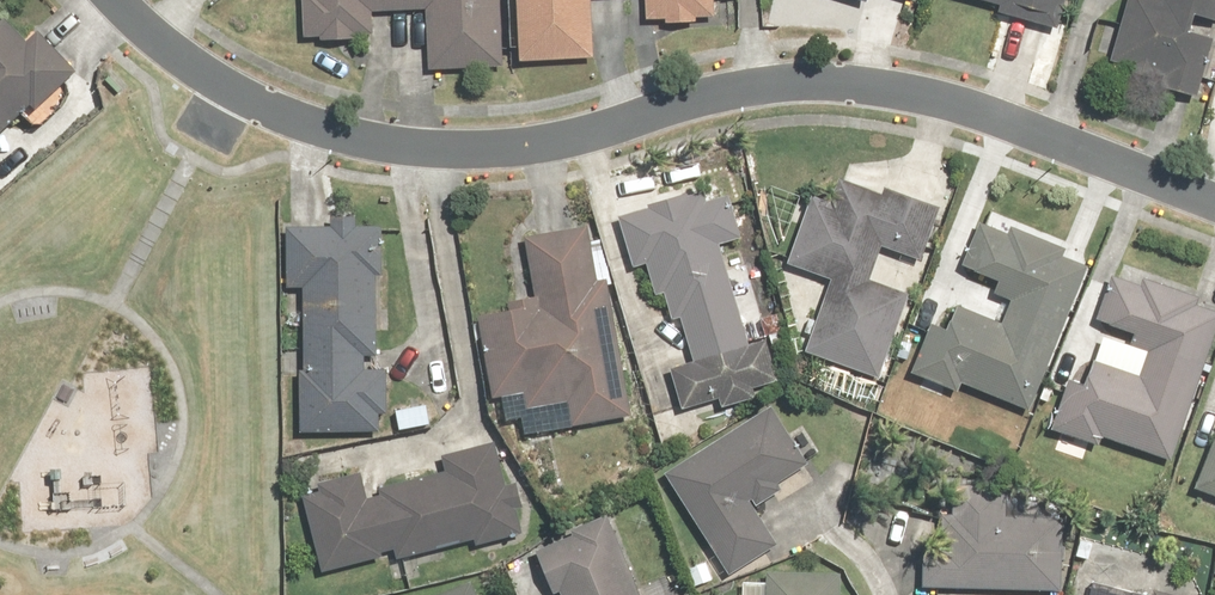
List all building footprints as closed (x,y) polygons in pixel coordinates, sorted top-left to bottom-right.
[(496,0),(297,0),(298,38),(319,38),(319,47),(353,46),(353,38),(367,38),(367,12),(422,11),(423,71),(497,70),(496,0)] [(509,68),(587,67),(586,0),(508,0),(509,68)] [(642,18),(661,18),(661,26),(688,26),(688,20),(715,19),(715,0),(641,0),(642,18)] [(993,5),(991,15),(1059,32),(1067,0),(972,0),(993,5)] [(1157,1),(1154,0),(1121,0),(1102,61),(1127,68),(1124,77),(1146,84),(1148,76),(1161,80),(1157,94),(1189,103),(1214,16),(1214,0),(1157,0),(1157,1)] [(26,119),(28,120),(30,121),(32,122),(34,123),(36,123),(38,124),(40,124),(42,124),(45,124),(47,123),(49,123),(51,122),(53,121),(55,120),(57,119),(59,118),(60,117),(62,115),(64,114),(65,112),(66,110),(67,108),(68,106),(69,104),(70,102),(70,100),(71,98),(71,96),(71,94),(71,91),(70,89),(70,87),(69,85),(68,83),(68,81),(82,68),(46,29),(32,41),(5,11),(0,15),(0,142),(26,119)] [(785,266),(823,278),(799,354),(883,381),(910,299),(866,285),(877,254),(923,269),(942,212),(881,192),(879,197),(838,184),(831,207),(807,199),(785,266)] [(641,266),(649,296),(658,293),(665,322),(676,320),(687,365),(665,370),(675,409),(710,400),(713,412),(750,402),(748,392),(772,386),(762,344),(744,349),(718,242),(740,237),(728,191),(615,220),(628,269),(641,266)] [(279,290),(296,290),(291,431),(377,434),(377,419),(385,420),(386,371),(370,371),(373,280),(383,280),(385,231),(353,230),(353,221),(327,221),(327,231),(281,229),(279,290)] [(1060,260),(1064,248),(1009,227),(1002,246),(983,239),(966,282),(1014,300),(1003,329),(950,309),(942,331),(928,326),(909,377),(952,393),(954,387),(1028,415),(1082,272),(1083,269),(1060,260)] [(591,287),(584,239),(582,229),(520,239),(530,305),(474,314),(487,404),(520,399),(523,415),(567,408),(571,433),(624,425),(604,285),(591,287)] [(1214,325),(1214,315),(1189,306),(1190,302),(1140,285),(1137,292),(1102,280),(1085,330),(1149,352),(1138,382),(1090,365),(1083,386),(1066,380),(1046,435),(1095,452),(1099,441),(1166,464),(1214,325)] [(803,467),(764,407),(658,475),(723,577),(774,545),(752,510),(776,494),(772,487),(803,467)] [(1208,439),(1189,494),(1214,503),(1214,442),(1208,439)] [(296,492),(298,501),(316,577),(388,560),(390,567),(514,538),(509,516),(519,514),(512,486),(504,488),(494,445),(440,458),(443,471),(360,491),(357,478),(296,492)] [(918,517),(916,590),(1056,594),(1058,523),(1000,521),(1001,489),(950,488),(949,518),(918,517)] [(674,572),(628,590),(601,521),(524,551),(541,594),(683,594),(674,572)] [(837,577),(764,574),(764,584),(738,583),(737,594),(836,594),(837,577)] [(465,584),(439,594),(470,594),(465,584)]
